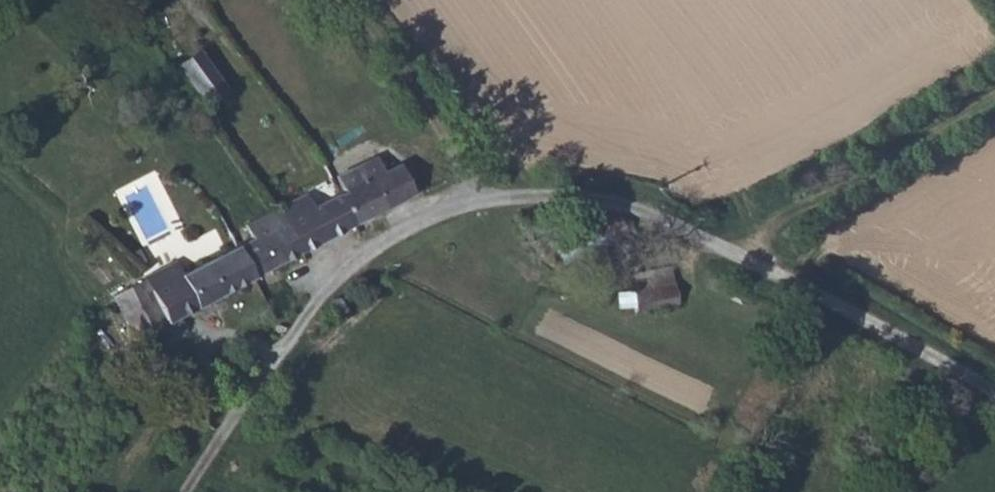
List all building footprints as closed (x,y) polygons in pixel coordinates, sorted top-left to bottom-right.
[(197,47),(175,63),(207,106),(228,90),(197,47)] [(284,211),(308,257),(416,203),(399,167),(316,209),(311,197),(284,211)] [(249,244),(265,278),(308,257),(284,211),(249,229),(256,240),(249,244)] [(249,244),(204,268),(225,299),(265,278),(249,244)] [(175,265),(144,284),(155,295),(155,296),(186,278),(175,265)] [(186,278),(155,296),(172,326),(225,299),(204,268),(186,278)] [(666,298),(662,275),(656,277),(610,287),(611,300),(625,300),(626,306),(666,298)] [(117,300),(124,321),(136,345),(146,339),(172,326),(155,296),(155,295),(144,284),(117,300)]
